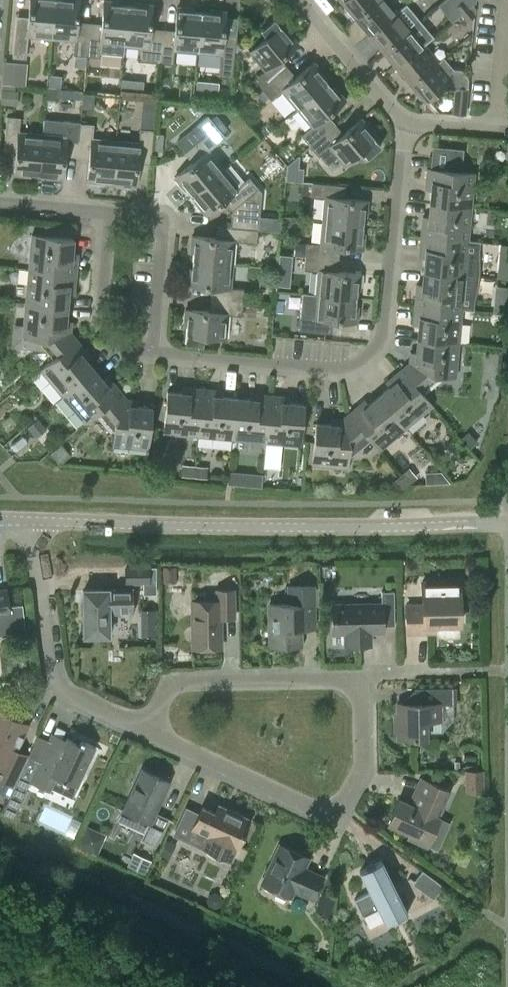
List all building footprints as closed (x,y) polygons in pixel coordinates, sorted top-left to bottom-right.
[(50,39),(53,0),(30,0),(28,23),(16,22),(12,57),(26,59),(28,37),(50,39)] [(85,56),(88,29),(77,28),(80,0),(53,0),(50,39),(74,41),(73,55),(85,56)] [(101,43),(123,45),(127,6),(120,5),(120,2),(104,0),(101,30),(88,29),(85,56),(100,57),(101,43)] [(340,1),(354,18),(376,0),(342,0),(340,1)] [(368,35),(396,11),(387,0),(376,0),(354,18),(368,35)] [(456,8),(461,14),(468,8),(463,1),(456,8)] [(141,61),(158,63),(161,36),(150,35),(153,5),(136,3),(136,6),(127,6),(123,45),(139,47),(138,52),(141,61)] [(397,12),(396,11),(368,35),(382,51),(419,20),(406,4),(397,12)] [(468,8),(461,14),(467,21),(475,15),(475,9),(472,6),(469,8),(468,8)] [(174,50),(196,52),(200,12),(193,12),(194,9),(177,7),(174,37),(161,36),(158,63),(173,64),(174,50)] [(209,13),(200,12),(196,52),(221,54),(219,76),(233,78),(236,43),(224,41),(226,12),(210,10),(209,13)] [(265,70),(254,79),(249,83),(258,93),(262,89),(282,71),(275,63),(299,44),(288,31),(285,33),(274,20),(261,31),(267,37),(249,52),(265,70)] [(424,45),(424,44),(433,37),(419,20),(382,51),(396,68),(424,45)] [(396,68),(410,85),(438,61),(424,45),(396,68)] [(449,89),(455,90),(453,114),(465,115),(468,79),(461,70),(453,69),(443,58),(438,62),(438,61),(410,85),(424,103),(445,86),(449,89)] [(16,103),(17,83),(25,84),(26,60),(1,59),(0,95),(0,103),(16,103)] [(282,91),(296,108),(327,82),(322,77),(325,75),(314,62),(291,82),(282,71),(262,89),(271,100),(282,91)] [(48,75),(47,87),(60,88),(61,76),(48,75)] [(301,136),(309,145),(329,127),(323,119),(346,100),(335,87),(333,89),(327,82),(296,108),(312,127),(301,136)] [(187,188),(192,193),(222,168),(208,151),(225,137),(208,116),(176,142),(185,153),(190,150),(197,158),(174,178),(185,191),(187,188)] [(31,173),(37,174),(41,134),(19,132),(20,118),(7,117),(4,144),(16,145),(14,175),(30,177),(31,173)] [(327,165),(337,157),(344,166),(362,151),(367,158),(381,147),(370,133),(372,131),(361,119),(338,138),(329,127),(309,145),(318,156),(320,155),(327,165)] [(66,136),(41,134),(37,174),(47,175),(46,178),(63,179),(66,149),(76,150),(79,123),(67,122),(66,136)] [(94,125),(79,123),(76,150),(90,152),(87,182),(104,183),(104,180),(110,181),(114,141),(92,139),(94,125)] [(139,143),(114,141),(110,181),(120,181),(120,185),(136,186),(139,156),(151,157),(154,130),(140,129),(139,143)] [(432,181),(429,203),(471,207),(473,185),(471,185),(472,174),(474,174),(474,173),(460,172),(462,150),(433,148),(431,169),(427,169),(426,181),(432,181)] [(286,166),(284,180),(296,181),(298,156),(297,156),(286,166)] [(229,196),(237,206),(236,215),(232,214),(231,227),(258,229),(261,193),(249,178),(238,187),(222,168),(192,193),(198,201),(195,203),(206,215),(229,196)] [(325,198),(323,221),(362,224),(363,217),(366,217),(368,201),(338,198),(339,186),(312,183),(311,197),(325,198)] [(422,226),(421,237),(465,241),(466,230),(469,230),(471,207),(429,203),(427,226),(422,226)] [(282,218),(273,217),(271,231),(280,232),(282,218)] [(306,243),(305,256),(332,259),(333,247),(363,250),(365,233),(362,233),(362,224),(323,221),(320,244),(306,243)] [(257,243),(258,230),(258,229),(231,227),(223,227),(222,239),(192,236),(190,253),(193,253),(193,260),(233,264),(235,241),(257,243)] [(31,269),(76,273),(77,262),(71,262),(73,239),(32,235),(30,258),(32,258),(31,269)] [(425,249),(423,271),(477,276),(480,242),(465,241),(421,237),(420,248),(425,249)] [(318,271),(316,294),(356,298),(356,290),(359,290),(361,274),(331,271),(332,259),(305,256),(304,270),(318,271)] [(217,288),(216,299),(243,302),(244,289),(230,288),(233,264),(193,260),(192,269),(189,269),(187,285),(217,288)] [(76,273),(31,269),(29,269),(29,270),(31,270),(30,281),(27,281),(25,303),(67,307),(69,285),(75,285),(76,273)] [(474,311),(477,276),(423,271),(421,294),(415,293),(414,305),(459,310),(474,311)] [(316,294),(316,295),(302,293),(300,316),(298,330),(326,332),(327,320),(356,323),(358,306),(355,306),(356,298),(316,294)] [(242,316),(243,302),(216,299),(215,312),(185,309),(184,326),(187,326),(185,343),(202,345),(203,337),(226,339),(228,315),(242,316)] [(57,354),(58,355),(76,339),(70,332),(65,332),(67,307),(25,303),(23,326),(26,326),(25,337),(22,337),(21,347),(45,350),(50,345),(57,354)] [(419,317),(417,338),(459,343),(461,321),(458,320),(459,310),(414,305),(413,316),(419,317)] [(402,369),(417,387),(432,375),(455,378),(456,376),(453,376),(454,365),(457,365),(459,343),(417,338),(415,364),(409,363),(402,369)] [(48,379),(61,395),(93,368),(80,353),(84,349),(76,339),(58,355),(40,370),(41,371),(43,369),(50,378),(48,379)] [(98,412),(103,408),(121,393),(113,383),(109,387),(93,368),(61,395),(77,414),(79,412),(86,420),(84,422),(85,423),(98,412)] [(432,406),(433,406),(417,387),(402,369),(392,377),(396,381),(378,396),(405,429),(423,413),(421,411),(430,404),(432,406)] [(197,436),(198,436),(202,389),(191,388),(190,393),(167,391),(163,433),(186,435),(186,433),(197,434),(197,436)] [(229,439),(232,440),(235,398),(213,396),(214,390),(202,389),(198,436),(199,434),(209,435),(209,437),(229,439)] [(103,408),(98,412),(114,432),(113,446),(114,446),(114,444),(125,445),(125,447),(148,450),(152,408),(126,405),(127,400),(121,393),(103,408)] [(265,443),(270,395),(258,394),(258,400),(235,398),(232,440),(254,442),(254,439),(265,440),(265,443)] [(270,395),(265,443),(266,443),(266,440),(277,441),(277,444),(300,446),(304,404),(281,402),(281,396),(270,395)] [(389,442),(405,429),(378,396),(362,410),(358,406),(349,414),(369,437),(379,450),(380,449),(379,447),(387,440),(389,442)] [(369,437),(349,414),(342,420),(341,425),(316,423),(312,465),(335,467),(335,464),(346,465),(346,468),(347,468),(348,454),(368,438),(369,437)] [(408,469),(400,476),(408,484),(416,478),(408,469)] [(260,483),(260,473),(228,472),(227,482),(260,483)] [(408,484),(400,476),(392,483),(400,491),(408,484)] [(175,568),(164,568),(164,582),(175,582),(175,568)] [(460,624),(460,594),(459,580),(422,581),(422,606),(406,606),(407,632),(435,632),(435,625),(460,624)] [(269,604),(270,647),(300,646),(300,611),(314,611),(314,586),(288,586),(288,604),(269,604)] [(131,589),(84,590),(84,636),(109,635),(108,612),(131,612),(131,589)] [(9,614),(6,590),(0,591),(0,615),(9,614)] [(216,601),(192,601),(193,648),(221,647),(220,618),(234,617),(234,590),(216,590),(216,601)] [(370,633),(382,633),(382,626),(395,626),(394,592),(381,592),(381,604),(332,605),(333,633),(345,633),(345,645),(370,645),(370,633)] [(397,733),(397,739),(421,738),(426,733),(425,721),(441,721),(441,705),(456,704),(456,688),(415,689),(415,704),(397,704),(397,714),(394,717),(394,733),(397,733)] [(13,786),(27,756),(15,750),(27,724),(0,712),(0,780),(13,786)] [(49,791),(51,787),(72,797),(95,746),(80,740),(78,743),(67,737),(62,748),(48,741),(41,757),(35,759),(27,756),(13,786),(8,796),(20,802),(29,782),(49,791)] [(168,782),(142,770),(119,820),(145,832),(141,839),(156,846),(168,819),(154,812),(168,782)] [(466,771),(466,791),(482,791),(482,771),(466,771)] [(449,791),(421,778),(420,779),(423,780),(411,805),(399,799),(388,823),(410,833),(408,837),(427,845),(439,818),(437,817),(449,791)] [(187,840),(204,848),(231,860),(249,819),(219,805),(215,813),(202,807),(199,814),(185,808),(175,832),(188,838),(187,840)] [(71,833),(76,818),(46,808),(41,823),(71,833)] [(279,845),(261,884),(290,897),(294,890),(313,899),(323,877),(304,868),(308,858),(279,845)] [(385,924),(407,913),(381,861),(359,872),(369,892),(354,900),(362,916),(377,909),(385,924)] [(435,898),(443,886),(422,870),(413,882),(435,898)]
